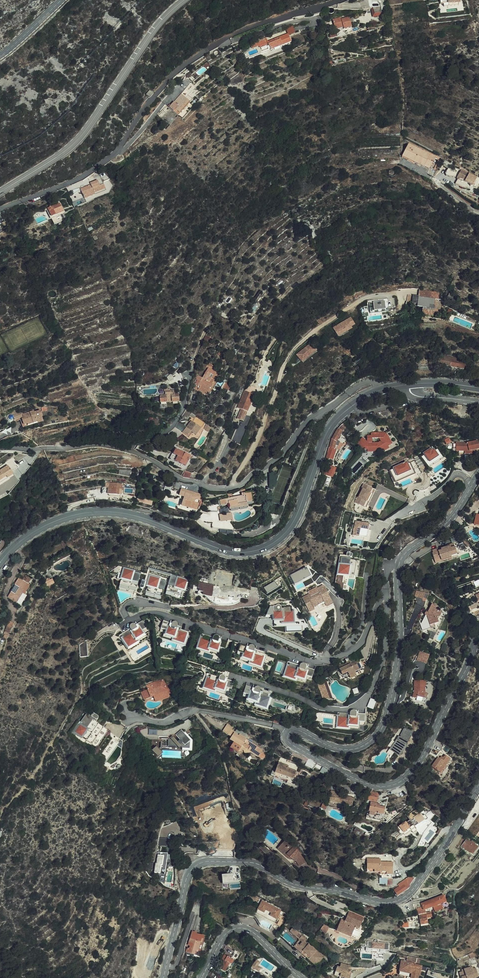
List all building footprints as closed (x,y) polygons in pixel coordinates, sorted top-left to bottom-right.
[(380,11),(380,4),(371,6),(373,15),(377,14),(380,11)] [(349,19),(349,17),(341,19),(341,17),(332,20),(335,30),(343,28),(344,30),(351,28),(350,24),(354,23),(352,18),(349,19)] [(288,34),(279,37),(283,45),(291,42),(288,34)] [(279,37),(275,39),(276,41),(268,44),(270,49),(271,49),(271,50),(283,45),(279,37)] [(268,44),(267,42),(266,39),(259,42),(261,46),(260,46),(260,48),(266,46),(265,46),(268,44)] [(196,100),(187,91),(174,103),(182,113),(196,100)] [(410,140),(409,142),(423,150),(424,147),(410,140)] [(423,150),(409,142),(403,154),(416,161),(430,168),(436,157),(423,150)] [(416,161),(403,154),(402,156),(415,163),(416,161)] [(477,178),(478,176),(462,168),(459,173),(457,172),(455,176),(459,178),(456,183),(460,185),(463,186),(471,188),(472,185),(474,185),(476,180),(477,180),(477,179),(477,178)] [(92,180),(89,176),(88,177),(83,180),(85,184),(92,180)] [(91,183),(91,185),(92,187),(94,193),(105,189),(102,179),(91,183)] [(91,185),(86,187),(81,189),(85,199),(95,195),(94,193),(92,187),(91,185)] [(48,206),(49,208),(46,208),(47,209),(49,208),(55,224),(67,219),(60,201),(48,206)] [(439,299),(417,294),(415,302),(421,303),(420,305),(426,307),(432,308),(431,310),(436,311),(439,299)] [(389,311),(388,298),(370,300),(371,313),(389,311)] [(473,324),(455,316),(453,321),(471,328),(473,324)] [(351,317),(333,327),(338,336),(353,328),(351,327),(355,325),(351,317)] [(312,343),(297,354),(302,361),(317,350),(312,343)] [(436,363),(465,369),(466,362),(463,362),(463,357),(445,354),(445,359),(437,357),(436,363)] [(202,387),(208,390),(213,378),(212,378),(213,374),(211,373),(213,370),(214,371),(216,366),(210,364),(205,375),(202,374),(200,378),(203,379),(202,383),(204,384),(202,387)] [(216,375),(214,374),(213,374),(212,378),(213,378),(208,390),(210,391),(213,383),(214,384),(216,379),(215,379),(216,375)] [(248,411),(254,395),(245,391),(238,407),(242,409),(248,411)] [(21,417),(23,422),(27,421),(27,422),(33,420),(32,419),(36,417),(36,419),(41,417),(40,413),(41,412),(40,407),(39,408),(38,405),(27,408),(13,415),(13,418),(22,415),(23,416),(21,417)] [(196,415),(186,407),(184,410),(194,418),(196,415)] [(125,423),(135,426),(136,422),(126,418),(125,423)] [(182,432),(187,436),(191,431),(194,431),(197,433),(201,428),(191,420),(182,432)] [(349,425),(346,422),(344,423),(338,428),(343,431),(349,425)] [(343,431),(338,428),(332,438),(330,446),(326,456),(334,459),(337,449),(340,443),(337,442),(338,441),(343,431)] [(125,438),(134,441),(135,437),(120,432),(118,436),(125,439),(125,438)] [(362,438),(357,445),(362,449),(368,449),(368,452),(363,458),(366,461),(370,458),(375,458),(378,455),(378,451),(379,450),(383,448),(384,450),(389,448),(387,446),(391,443),(385,432),(371,433),(371,436),(367,436),(367,443),(362,438)] [(458,445),(459,452),(464,452),(465,460),(470,459),(470,449),(473,449),(475,451),(478,449),(478,445),(478,442),(468,444),(458,445)] [(185,467),(191,457),(177,448),(170,459),(181,464),(179,468),(182,470),(184,467),(185,467)] [(424,453),(429,461),(438,456),(433,448),(424,453)] [(406,464),(413,460),(409,456),(403,460),(406,464)] [(0,471),(0,485),(8,480),(7,479),(12,475),(11,473),(16,469),(12,463),(6,467),(6,466),(0,471)] [(335,468),(328,465),(325,471),(329,473),(328,474),(331,476),(335,468)] [(98,495),(108,494),(108,487),(108,483),(97,486),(98,495)] [(108,487),(108,494),(122,495),(122,484),(109,483),(109,488),(108,487)] [(364,489),(362,492),(360,497),(359,496),(357,502),(363,505),(366,499),(368,500),(374,487),(365,483),(363,488),(364,489)] [(194,493),(181,489),(179,495),(184,496),(183,499),(182,505),(197,510),(200,501),(199,501),(192,498),(194,493)] [(237,506),(237,509),(246,507),(246,503),(252,502),(251,497),(256,497),(256,491),(245,493),(245,495),(230,497),(230,499),(220,500),(221,506),(227,506),(228,508),(237,506)] [(136,502),(151,507),(153,501),(138,497),(136,502)] [(367,535),(372,536),(374,529),(370,529),(371,523),(367,522),(367,524),(363,524),(363,522),(358,521),(355,534),(361,535),(360,539),(366,540),(367,535)] [(443,552),(443,551),(440,552),(439,551),(434,553),(435,555),(434,555),(436,561),(442,559),(443,563),(452,559),(459,557),(455,545),(449,547),(449,548),(446,550),(447,551),(443,552)] [(362,577),(365,560),(351,558),(352,554),(351,553),(346,552),(346,555),(340,554),(336,573),(362,577)] [(380,573),(383,557),(376,556),(373,571),(380,573)] [(307,566),(290,574),(294,584),(312,576),(307,566)] [(133,570),(124,568),(119,584),(128,587),(128,586),(136,588),(138,581),(140,574),(132,572),(133,570)] [(170,574),(148,568),(147,570),(170,576),(170,574)] [(31,579),(25,575),(22,579),(28,583),(31,579)] [(158,579),(159,577),(150,575),(148,583),(146,582),(145,586),(147,587),(145,592),(154,594),(162,596),(164,589),(166,581),(158,579)] [(166,589),(166,590),(173,592),(173,593),(182,596),(183,590),(185,585),(186,579),(178,577),(177,578),(170,576),(166,589)] [(25,582),(18,578),(14,584),(15,585),(7,597),(20,605),(26,596),(21,592),(23,590),(21,589),(25,582)] [(247,599),(247,596),(237,593),(237,592),(237,591),(236,590),(235,590),(233,590),(232,590),(230,590),(230,589),(229,589),(221,587),(219,587),(216,587),(213,587),(214,585),(209,584),(210,581),(203,579),(202,583),(198,581),(197,583),(196,583),(196,584),(193,584),(192,589),(197,590),(197,592),(196,593),(202,595),(202,594),(203,594),(208,595),(209,595),(211,595),(215,595),(220,595),(223,596),(226,598),(227,598),(228,597),(233,598),(233,597),(236,598),(236,597),(243,598),(247,599)] [(128,587),(119,584),(118,588),(118,590),(136,595),(136,594),(148,598),(148,599),(162,603),(166,590),(166,589),(164,589),(162,596),(154,594),(145,592),(147,587),(145,586),(146,582),(144,581),(144,582),(141,581),(141,582),(138,581),(136,588),(128,586),(128,587)] [(267,593),(278,586),(275,581),(264,587),(267,593)] [(248,596),(249,591),(230,587),(229,589),(230,589),(230,590),(232,590),(233,590),(235,590),(236,590),(237,591),(237,592),(237,593),(247,596),(248,596)] [(303,599),(308,611),(310,613),(315,611),(313,606),(316,604),(317,605),(323,602),(324,604),(327,610),(333,607),(324,588),(318,591),(319,593),(314,596),(313,594),(303,599)] [(424,593),(416,591),(414,596),(422,599),(424,593)] [(439,622),(438,620),(437,617),(439,617),(441,612),(435,609),(437,605),(432,603),(427,612),(426,612),(425,612),(425,613),(425,614),(425,615),(427,616),(429,621),(431,628),(436,626),(435,623),(439,622)] [(275,608),(268,608),(265,617),(273,617),(273,619),(281,619),(281,621),(292,620),(291,606),(286,606),(286,604),(277,604),(276,605),(275,605),(275,606),(275,608)] [(310,613),(308,611),(307,611),(310,615),(311,616),(314,614),(316,614),(317,614),(319,616),(321,616),(322,615),(322,614),(327,612),(327,610),(324,604),(318,607),(317,605),(316,604),(313,606),(315,611),(310,613)] [(4,633),(5,633),(8,635),(13,623),(9,621),(4,633)] [(143,621),(135,625),(134,624),(133,624),(131,624),(130,624),(130,625),(129,626),(129,628),(129,629),(121,634),(128,646),(137,640),(136,638),(143,634),(140,631),(147,627),(143,621)] [(183,642),(187,629),(177,626),(177,625),(177,623),(176,622),(175,622),(173,622),(172,622),(171,623),(171,624),(162,621),(160,629),(167,631),(166,635),(173,637),(173,639),(183,642)] [(213,636),(212,637),(203,634),(199,647),(209,650),(209,649),(217,651),(218,647),(225,649),(227,642),(218,639),(219,638),(218,637),(217,636),(216,635),(215,635),(214,635),(213,636)] [(248,647),(239,644),(237,652),(244,654),(242,658),(250,660),(249,662),(259,665),(264,652),(254,649),(254,648),(254,647),(253,646),(252,645),(251,645),(249,645),(248,646),(248,647)] [(346,657),(345,658),(346,661),(348,660),(349,662),(349,663),(347,664),(349,668),(352,673),(354,672),(354,671),(363,667),(360,661),(359,659),(357,660),(354,654),(346,657)] [(314,670),(305,667),(305,666),(305,665),(304,664),(303,663),(302,663),(300,664),(299,665),(289,663),(285,676),(295,679),(296,677),(303,679),(305,675),(311,678),(314,670)] [(348,674),(348,675),(352,673),(349,668),(347,664),(344,666),(342,666),(342,665),(341,664),(340,664),(339,664),(338,665),(338,666),(339,668),(336,669),(338,675),(341,674),(342,677),(348,674)] [(219,676),(219,677),(210,674),(206,686),(215,689),(216,688),(223,690),(224,687),(231,689),(233,682),(225,679),(225,677),(224,676),(224,675),(223,675),(221,675),(220,675),(219,676)] [(164,686),(162,681),(147,686),(148,690),(141,693),(144,701),(153,697),(155,702),(167,698),(167,695),(173,693),(170,684),(164,686)] [(419,700),(421,695),(423,689),(424,683),(414,681),(412,687),(414,688),(413,690),(412,690),(409,697),(413,699),(414,698),(419,700)] [(268,693),(260,690),(260,689),(259,688),(258,686),(257,686),(256,686),(255,686),(254,687),(254,688),(245,685),(243,693),(250,695),(249,698),(256,701),(256,702),(265,705),(268,693)] [(424,696),(421,695),(419,700),(414,698),(413,699),(409,697),(407,701),(419,707),(424,696)] [(367,707),(373,709),(377,701),(370,698),(367,707)] [(350,711),(349,713),(339,712),(338,725),(348,726),(349,724),(356,725),(357,721),(364,722),(365,714),(356,713),(355,712),(355,711),(354,710),(353,710),(351,710),(350,711)] [(238,736),(238,735),(231,730),(233,727),(228,723),(222,731),(227,735),(230,731),(238,736)] [(245,749),(249,752),(256,757),(257,757),(259,759),(260,759),(262,759),(263,759),(263,758),(263,756),(260,753),(262,751),(249,742),(244,739),(238,735),(238,736),(230,731),(227,735),(231,737),(229,740),(233,743),(235,744),(234,744),(240,748),(241,747),(245,749)] [(410,749),(411,749),(418,735),(409,731),(404,741),(402,740),(401,743),(402,744),(401,747),(400,746),(394,755),(403,760),(410,749)] [(182,750),(192,751),(192,732),(177,732),(176,737),(170,737),(170,741),(162,741),(162,746),(182,747),(182,750)] [(237,753),(238,751),(240,748),(234,744),(235,744),(233,743),(230,747),(237,753)] [(152,750),(158,757),(163,752),(156,746),(152,750)] [(412,750),(411,749),(410,749),(403,760),(405,761),(412,750)] [(445,755),(444,757),(442,760),(440,758),(438,757),(432,767),(438,771),(441,766),(444,768),(447,764),(451,758),(445,755)] [(282,768),(283,766),(278,764),(274,774),(293,781),(296,773),(287,770),(282,768)] [(327,780),(321,776),(318,780),(324,784),(327,780)] [(409,794),(407,790),(402,792),(394,795),(399,799),(408,795),(409,794)] [(372,793),(367,801),(378,802),(379,793),(372,793)] [(353,802),(341,799),(335,798),(336,795),(330,794),(328,805),(351,810),(353,802)] [(376,806),(376,803),(371,803),(369,819),(382,821),(386,817),(387,812),(385,812),(385,807),(379,807),(376,806)] [(206,810),(208,816),(213,814),(213,816),(223,812),(219,804),(210,807),(211,808),(206,810)] [(395,813),(386,818),(390,821),(400,811),(398,810),(397,811),(398,812),(396,813),(395,813)] [(417,830),(416,829),(415,827),(425,820),(428,818),(425,814),(422,816),(421,814),(410,821),(409,820),(406,822),(405,821),(398,826),(401,829),(398,831),(401,835),(404,833),(405,835),(412,830),(414,833),(417,830)] [(415,827),(416,829),(426,822),(425,820),(415,827)] [(367,834),(359,830),(357,834),(365,838),(367,834)] [(462,846),(473,854),(478,847),(467,840),(462,846)] [(286,843),(276,854),(288,864),(289,863),(293,866),(294,865),(298,872),(305,867),(301,858),(286,843)] [(164,875),(167,855),(158,854),(156,864),(155,864),(154,873),(164,875)] [(366,859),(366,869),(380,870),(380,862),(380,859),(366,859)] [(380,872),(392,872),(393,863),(380,862),(380,870),(380,872)] [(399,886),(408,880),(406,878),(398,885),(399,886)] [(408,881),(408,880),(399,886),(400,887),(395,891),(398,895),(407,889),(407,888),(405,885),(404,884),(408,881)] [(312,893),(313,892),(310,892),(298,890),(301,892),(303,895),(306,898),(310,901),(315,904),(347,917),(347,916),(349,912),(314,898),(312,896),(311,894),(312,893)] [(262,900),(246,892),(244,896),(249,898),(258,903),(260,904),(262,900)] [(445,902),(443,896),(433,899),(435,905),(445,902)] [(422,906),(423,907),(423,909),(424,909),(427,908),(435,905),(433,899),(422,903),(422,906)] [(280,910),(262,900),(260,904),(257,909),(261,911),(260,913),(274,921),(275,919),(278,914),(280,910)] [(420,924),(426,923),(426,919),(426,918),(421,919),(420,914),(425,913),(424,909),(423,909),(423,907),(416,909),(418,914),(420,924)] [(273,923),(274,921),(260,913),(261,911),(257,909),(255,913),(273,923)] [(273,924),(255,913),(253,917),(255,919),(257,923),(259,926),(259,925),(260,925),(260,924),(260,923),(259,923),(260,921),(261,921),(262,921),(262,920),(271,925),(268,929),(268,930),(269,931),(273,924)] [(347,916),(347,917),(345,921),(343,920),(342,924),(340,923),(337,930),(351,936),(355,927),(360,929),(364,918),(356,915),(354,919),(347,916)] [(285,921),(279,918),(275,925),(281,929),(285,921)] [(328,927),(323,924),(320,929),(322,929),(322,931),(327,932),(328,927)] [(295,936),(298,932),(292,927),(289,930),(295,936)] [(197,933),(192,932),(189,943),(191,944),(189,949),(187,949),(186,953),(194,955),(196,951),(198,952),(200,953),(204,937),(196,935),(197,933)] [(311,957),(309,960),(316,965),(323,957),(313,948),(311,945),(310,946),(304,940),(306,938),(302,935),(298,938),(302,942),(300,945),(297,943),(294,947),(300,952),(302,949),(311,957)] [(375,942),(368,941),(369,946),(364,946),(364,955),(373,955),(373,960),(384,960),(384,953),(389,953),(390,943),(378,942),(377,940),(375,940),(375,942)] [(300,952),(309,960),(311,957),(302,949),(300,952)] [(233,961),(234,959),(229,956),(222,969),(226,972),(229,967),(232,969),(235,963),(233,961)] [(471,966),(478,963),(475,958),(466,962),(467,966),(470,965),(471,966)] [(257,959),(257,960),(252,968),(259,972),(268,977),(269,977),(272,973),(271,972),(265,968),(264,970),(262,968),(263,967),(260,965),(262,962),(257,959)] [(411,977),(418,977),(419,974),(420,974),(422,965),(415,964),(415,963),(401,961),(399,962),(400,964),(399,971),(400,971),(409,973),(410,973),(410,972),(412,973),(411,977)] [(337,971),(342,973),(341,977),(340,977),(351,977),(354,968),(342,964),(341,968),(338,967),(337,971)] [(462,977),(475,977),(478,977),(476,968),(474,969),(473,967),(462,970),(462,972),(460,973),(461,977),(462,977)]
